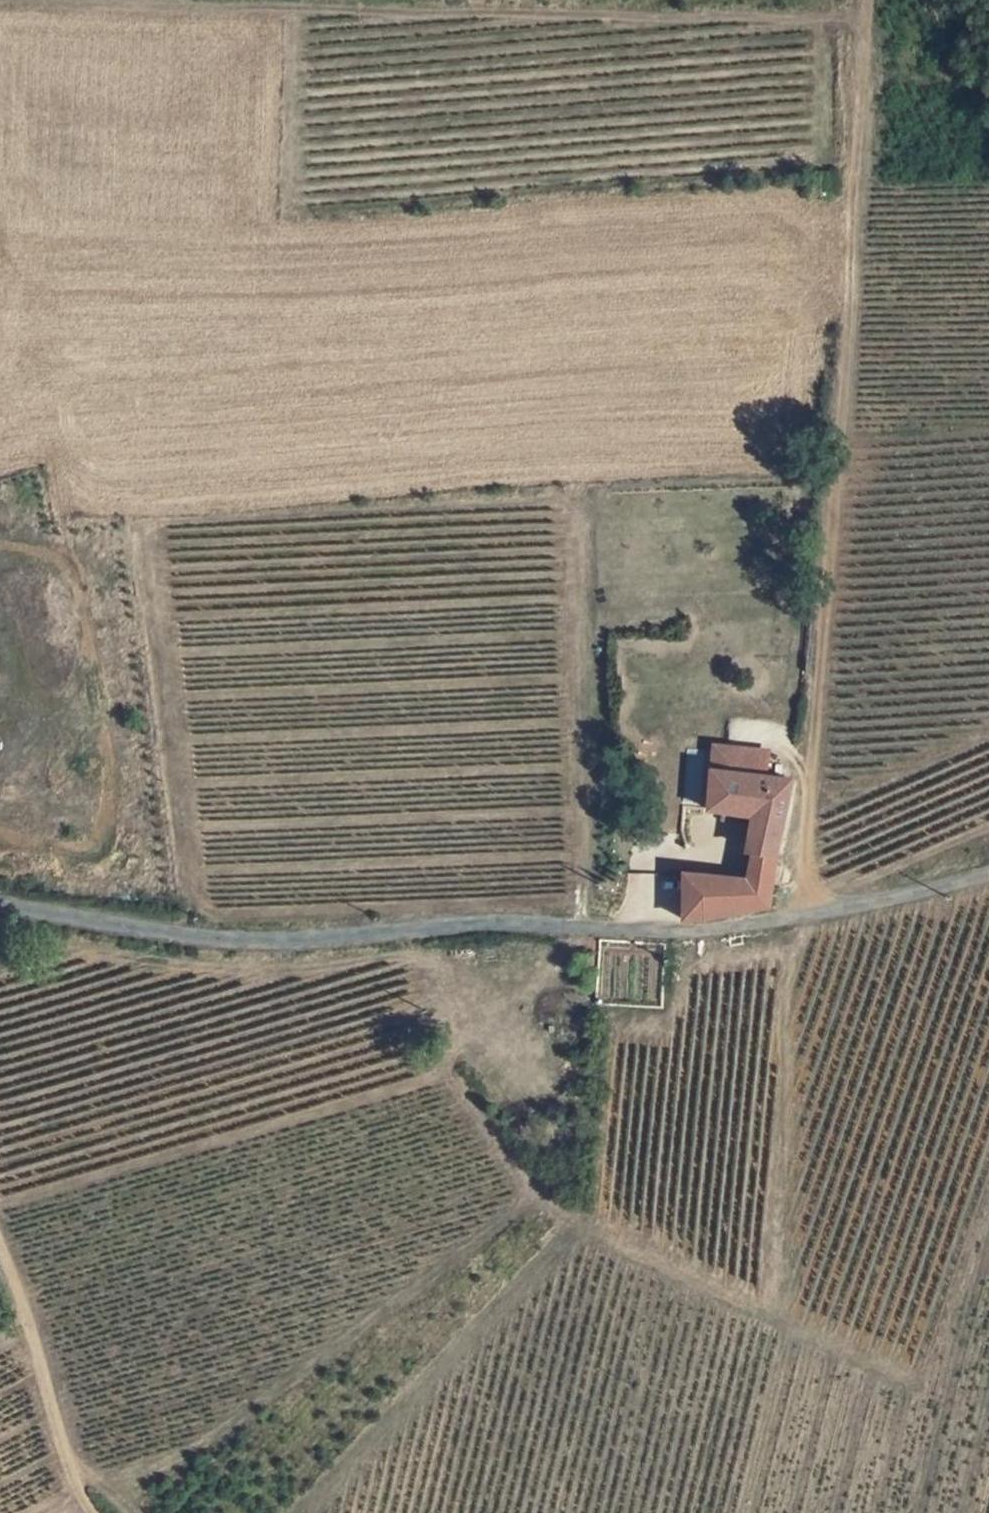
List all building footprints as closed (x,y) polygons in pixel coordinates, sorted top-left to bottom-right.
[(709,813),(708,824),(759,824),(749,882),(688,881),(687,887),(676,887),(676,906),(689,907),(689,917),(768,907),(786,781),(756,776),(757,745),(716,743),(709,813)] [(687,824),(708,824),(709,813),(687,813),(687,824)]
